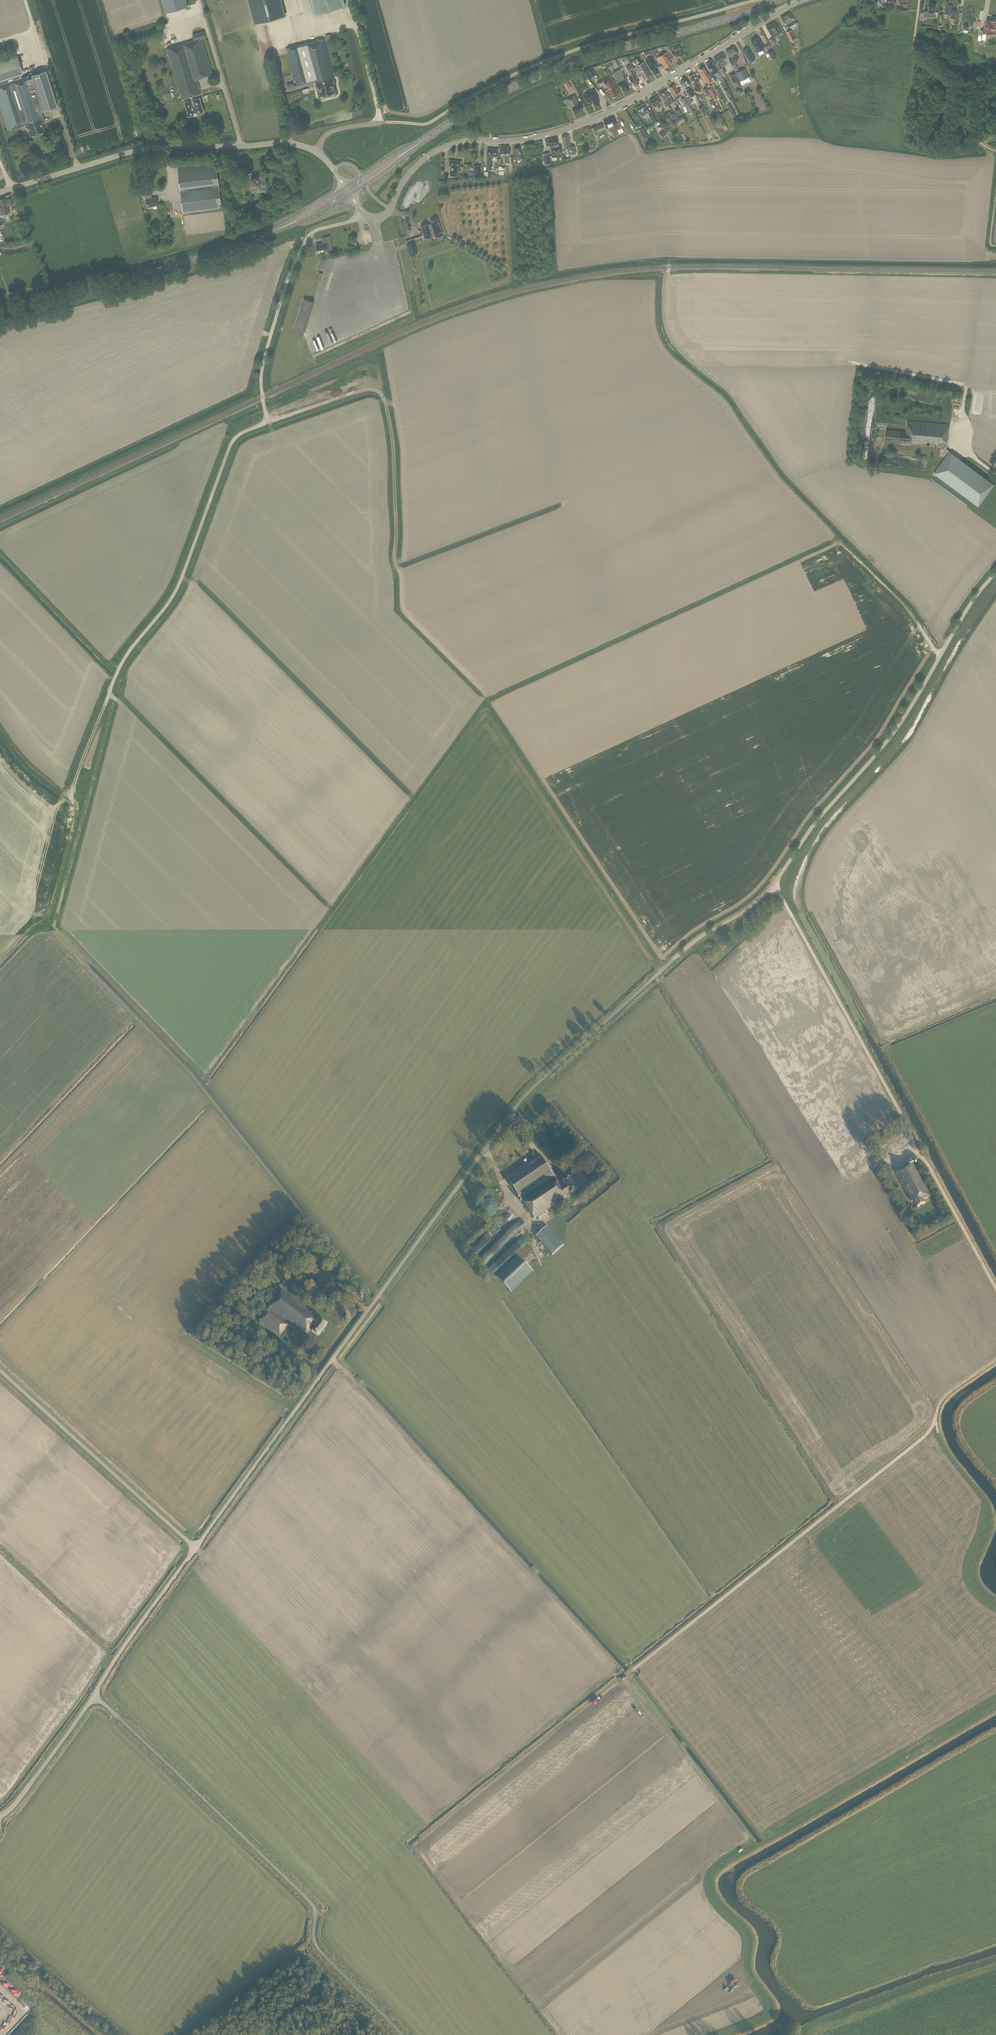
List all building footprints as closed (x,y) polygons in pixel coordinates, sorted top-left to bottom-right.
[(166,12),(188,6),(186,0),(162,0),(166,12)] [(253,13),(254,18),(256,23),(286,15),(283,4),(282,0),(250,0),(253,13)] [(314,13),(345,5),(344,0),(311,0),(314,13)] [(932,12),(935,12),(936,3),(929,2),(929,7),(928,7),(927,11),(925,10),(925,12),(921,11),(920,19),(924,20),(924,15),(931,16),(932,12)] [(944,16),(955,17),(956,10),(952,9),(953,5),(946,4),(944,16)] [(794,20),(790,12),(781,17),(786,25),(787,28),(796,23),(794,20)] [(989,33),(992,33),(992,31),(995,32),(995,19),(995,20),(994,20),(991,20),(987,20),(986,25),(985,25),(984,30),(981,29),(980,35),(981,35),(981,39),(986,40),(987,32),(989,33)] [(780,32),(774,22),(766,27),(772,36),(780,32)] [(791,41),(795,39),(791,30),(787,32),(791,41)] [(166,48),(179,92),(180,95),(181,95),(182,99),(187,98),(188,100),(185,101),(189,115),(204,111),(200,96),(193,98),(193,96),(201,94),(199,89),(200,89),(197,79),(213,74),(202,38),(205,37),(203,31),(193,34),(195,41),(166,48)] [(764,48),(758,37),(751,42),(757,52),(764,48)] [(295,80),(294,81),(293,79),(288,81),(288,82),(287,83),(288,86),(293,85),(293,84),(296,83),(297,86),(315,81),(317,87),(318,87),(321,97),(335,93),(333,85),(334,85),(332,77),(334,76),(324,38),(286,48),(294,80),(295,80)] [(672,53),(676,60),(680,58),(684,55),(680,49),(681,48),(679,44),(673,48),(675,52),(672,53)] [(733,57),(729,59),(731,63),(732,65),(737,63),(736,60),(738,59),(736,55),(738,54),(737,51),(734,46),(726,50),(731,58),(733,56),(733,57)] [(748,47),(743,50),(750,62),(755,59),(748,47)] [(660,56),(655,48),(651,49),(652,51),(656,58),(660,56)] [(669,60),(670,59),(666,52),(662,54),(663,57),(660,59),(662,62),(663,62),(666,67),(671,64),(669,60)] [(723,70),(721,68),(726,65),(725,62),(726,58),(723,53),(714,58),(717,65),(720,69),(718,70),(720,72),(723,70)] [(20,74),(23,73),(17,56),(0,61),(0,106),(8,130),(25,124),(26,127),(27,127),(30,136),(44,131),(41,123),(45,122),(41,111),(57,105),(46,70),(37,72),(21,77),(20,74)] [(658,66),(652,57),(646,61),(651,69),(654,74),(659,71),(657,67),(658,66)] [(711,60),(706,63),(709,68),(708,68),(712,75),(715,73),(717,77),(719,80),(722,78),(720,75),(718,71),(714,63),(713,64),(711,60)] [(649,71),(643,62),(638,65),(641,70),(640,71),(642,74),(643,74),(645,79),(650,76),(648,72),(649,71)] [(634,73),(632,70),(634,68),(632,64),(626,67),(630,75),(631,74),(632,76),(629,77),(630,81),(631,80),(634,85),(639,82),(637,78),(638,78),(635,74),(634,74),(633,73),(634,73)] [(582,71),(588,78),(592,75),(593,76),(596,73),(591,67),(587,70),(586,69),(582,71)] [(708,74),(704,67),(700,69),(703,76),(704,76),(707,83),(713,80),(709,73),(708,74)] [(620,68),(618,69),(613,72),(618,81),(619,81),(619,82),(618,82),(620,86),(621,85),(624,90),(629,88),(624,79),(625,79),(622,74),(624,73),(620,68)] [(749,77),(745,68),(735,72),(740,81),(749,77)] [(577,75),(583,82),(587,78),(581,71),(577,75)] [(730,75),(735,86),(740,83),(735,72),(730,75)] [(698,77),(697,78),(695,74),(693,74),(692,74),(690,75),(690,76),(689,76),(692,81),(690,82),(694,88),(700,85),(698,82),(700,81),(698,77)] [(603,80),(606,86),(608,85),(609,88),(608,89),(609,92),(610,92),(613,97),(618,94),(616,90),(617,90),(610,76),(603,80)] [(570,78),(563,81),(567,89),(574,85),(570,78)] [(684,90),(686,89),(690,96),(695,94),(690,86),(690,85),(687,80),(686,80),(685,78),(681,81),(682,82),(680,83),(682,86),(684,90)] [(680,92),(678,89),(677,90),(674,85),(669,88),(672,92),(671,92),(676,99),(676,100),(677,99),(680,97),(681,96),(679,93),(680,93),(680,92)] [(717,96),(712,87),(708,89),(713,98),(717,96)] [(596,94),(594,89),(584,93),(586,99),(590,98),(591,100),(592,100),(594,105),(599,103),(598,99),(599,98),(597,94),(596,94)] [(669,100),(671,98),(666,90),(659,94),(666,106),(674,102),(671,98),(669,100)] [(578,104),(575,95),(566,98),(570,108),(572,107),(575,113),(583,109),(580,103),(578,104)] [(661,102),(657,95),(649,100),(654,107),(657,105),(658,108),(662,106),(660,103),(661,102)] [(691,109),(685,97),(681,99),(685,106),(685,105),(688,111),(691,109)] [(649,112),(643,103),(636,108),(641,117),(649,112)] [(727,105),(733,117),(736,115),(730,103),(727,105)] [(660,121),(653,109),(649,111),(650,113),(648,114),(654,124),(660,121)] [(673,113),(671,110),(668,112),(674,124),(683,119),(682,116),(678,118),(675,112),(673,113)] [(617,123),(614,117),(604,121),(607,129),(609,129),(610,133),(612,132),(617,130),(619,133),(623,131),(622,128),(619,122),(618,123),(617,123)] [(603,129),(601,124),(591,128),(593,133),(603,129)] [(639,129),(643,139),(647,137),(643,128),(639,129)] [(574,146),(571,146),(569,135),(562,136),(564,148),(567,147),(569,155),(576,153),(574,146)] [(559,145),(557,137),(548,139),(550,149),(551,148),(553,155),(562,152),(561,144),(559,145)] [(521,153),(520,147),(515,148),(515,152),(514,152),(515,159),(522,158),(522,153),(521,153)] [(493,156),(497,156),(498,148),(487,148),(487,157),(487,168),(491,168),(492,157),(493,157),(493,156)] [(509,159),(510,156),(510,148),(500,148),(500,157),(504,156),(504,163),(510,163),(510,161),(509,159)] [(542,154),(545,164),(551,163),(549,152),(542,154)] [(450,174),(459,176),(460,161),(450,160),(449,165),(451,165),(450,174)] [(220,206),(215,163),(179,168),(184,211),(220,206)] [(152,196),(151,191),(143,192),(143,197),(146,196),(146,198),(146,199),(147,207),(152,207),(152,206),(157,205),(156,197),(152,198),(151,196),(152,196)] [(11,198),(4,200),(4,198),(0,199),(0,216),(1,215),(2,217),(9,215),(8,212),(9,212),(8,208),(7,206),(13,204),(11,198)] [(443,234),(437,218),(430,220),(430,221),(431,223),(428,224),(428,223),(421,226),(425,238),(432,235),(435,234),(435,236),(443,234)] [(332,249),(330,236),(323,237),(324,243),(323,243),(316,244),(317,250),(324,249),(324,251),(332,249)] [(417,251),(414,241),(412,242),(408,243),(407,244),(410,254),(417,251)] [(314,301),(304,298),(294,328),(304,332),(314,301)] [(941,450),(947,450),(949,424),(907,421),(906,432),(886,430),(885,438),(899,439),(899,442),(912,443),(912,442),(938,444),(938,447),(941,447),(941,450)] [(937,471),(981,505),(995,485),(995,481),(954,449),(937,471)] [(554,1176),(540,1155),(533,1160),(506,1179),(521,1199),(535,1219),(564,1198),(563,1197),(570,1192),(571,1194),(577,1190),(569,1177),(562,1182),(565,1185),(562,1188),(555,1178),(528,1197),(527,1195),(547,1180),(554,1176)] [(931,1195),(913,1163),(895,1172),(911,1202),(914,1200),(918,1207),(925,1203),(923,1199),(931,1195)] [(490,1199),(489,1199),(487,1199),(486,1199),(484,1200),(483,1201),(482,1202),(481,1204),(480,1206),(480,1207),(480,1209),(481,1210),(481,1212),(483,1213),(484,1214),(486,1215),(487,1216),(489,1216),(490,1216),(492,1215),(494,1214),(495,1213),(496,1212),(497,1211),(497,1210),(498,1207),(498,1206),(497,1204),(496,1202),(495,1201),(494,1200),(492,1199),(490,1199)] [(536,1237),(552,1255),(564,1245),(547,1226),(536,1237)] [(478,1255),(493,1239),(487,1234),(472,1250),(478,1255)] [(532,1271),(518,1256),(497,1277),(511,1292),(532,1271)] [(315,1315),(283,1291),(258,1324),(279,1338),(289,1324),(302,1334),(303,1333),(306,1335),(310,1331),(319,1337),(328,1325),(321,1320),(320,1322),(314,1317),(315,1315)]
